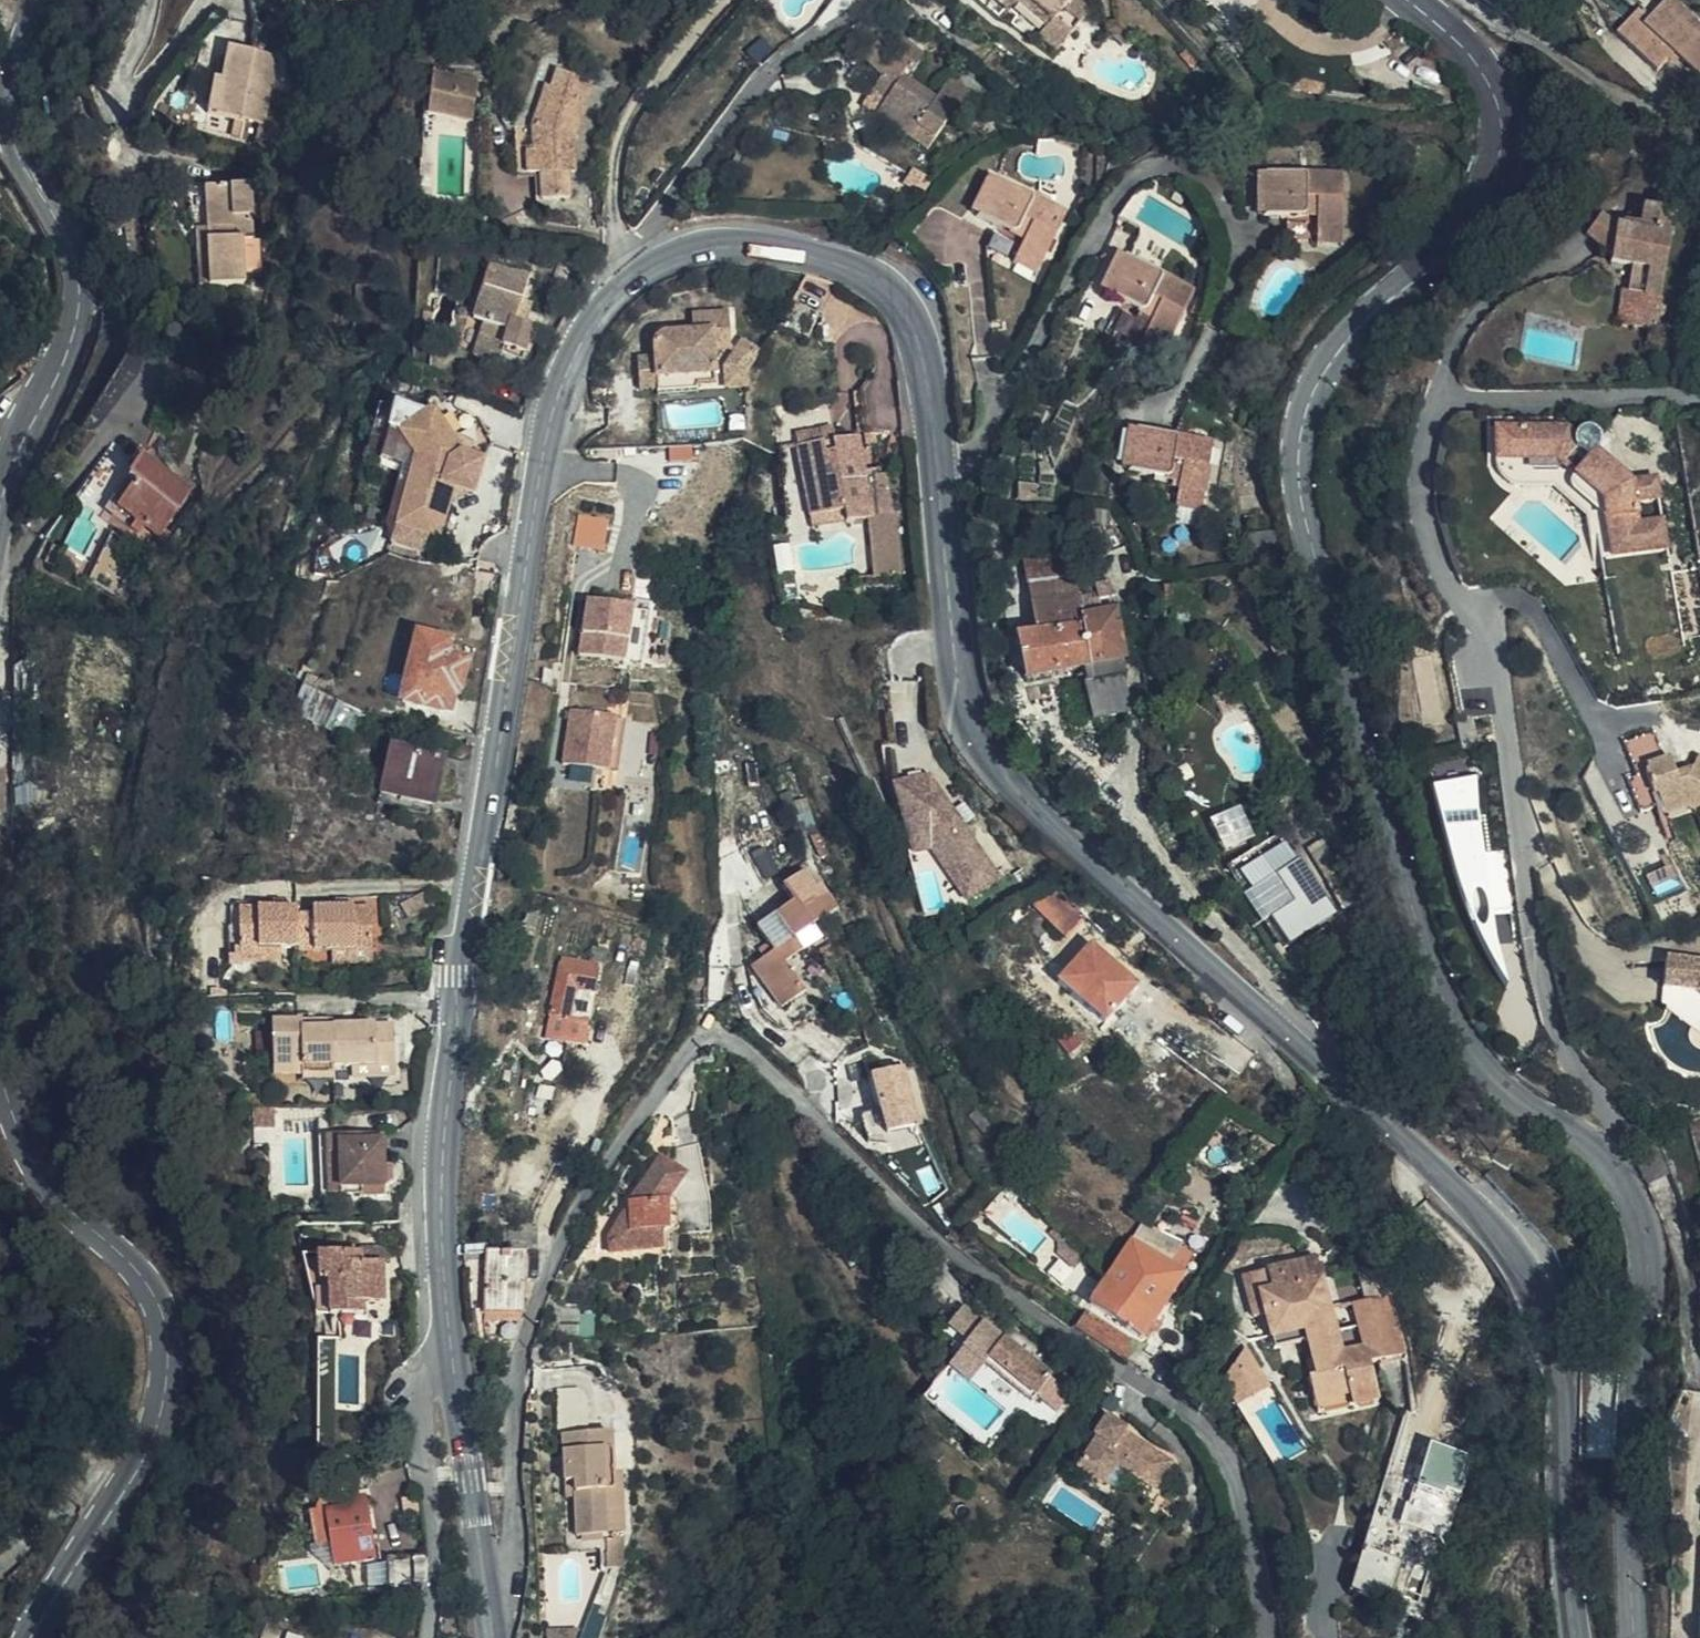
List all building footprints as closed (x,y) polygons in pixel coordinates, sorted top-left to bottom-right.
[(366,23),(374,22),(371,0),(362,0),(366,23)] [(1008,13),(1013,9),(1017,5),(1046,28),(1042,33),(1038,38),(1056,53),(1094,7),(1085,0),(992,0),(1008,13)] [(1667,60),(1673,53),(1679,59),(1698,76),(1699,74),(1699,26),(1671,0),(1665,0),(1648,19),(1637,10),(1615,34),(1657,71),(1667,60)] [(1017,5),(1013,9),(1042,33),(1046,28),(1017,5)] [(882,76),(872,91),(885,100),(880,108),(876,114),(927,148),(957,106),(968,114),(978,99),(949,76),(936,97),(902,77),(907,68),(914,72),(924,56),(903,38),(882,49),(878,44),(862,57),(882,76)] [(205,115),(256,124),(264,126),(265,119),(276,60),(225,48),(219,82),(212,80),(205,115)] [(1673,53),(1667,60),(1673,66),(1679,59),(1673,53)] [(578,136),(594,86),(555,72),(548,91),(544,89),(530,129),(532,155),(525,156),(526,176),(539,175),(540,201),(571,198),(570,173),(576,173),(575,138),(578,136)] [(472,124),(478,82),(431,78),(427,118),(472,124)] [(885,100),(872,91),(866,101),(880,108),(885,100)] [(979,123),(968,114),(963,119),(975,129),(979,123)] [(264,126),(256,124),(254,140),(280,145),(284,124),(265,119),(264,126)] [(1062,210),(994,176),(974,213),(976,214),(990,220),(1004,227),(1010,227),(1015,223),(1025,230),(1012,257),(1034,267),(1062,210)] [(1267,180),(1267,203),(1267,223),(1299,222),(1305,220),(1309,216),(1309,214),(1322,213),(1322,221),(1323,244),(1346,242),(1344,179),(1267,180)] [(207,224),(207,230),(205,253),(207,286),(241,284),(239,253),(238,241),(251,241),(248,184),(205,187),(207,224)] [(196,226),(205,226),(203,189),(194,190),(196,226)] [(1077,193),(1068,213),(1080,219),(1085,208),(1077,193)] [(1640,232),(1618,229),(1615,251),(1613,264),(1633,267),(1629,293),(1635,294),(1630,325),(1660,330),(1676,212),(1644,207),(1640,232)] [(1305,220),(1299,222),(1322,221),(1322,213),(1309,214),(1309,216),(1305,220)] [(1615,251),(1618,229),(1603,217),(1584,240),(1600,253),(1615,251)] [(1291,229),(1292,245),(1323,244),(1322,227),(1291,229)] [(205,253),(207,230),(193,230),(196,287),(207,286),(205,253)] [(252,253),(251,241),(238,241),(239,253),(252,253)] [(1167,352),(1191,290),(1120,262),(1104,302),(1134,314),(1140,314),(1147,310),(1155,313),(1143,343),(1167,352)] [(533,327),(527,326),(516,322),(522,301),(529,281),(490,268),(473,321),(484,324),(472,357),(500,366),(504,347),(525,355),(533,327)] [(1209,290),(1210,271),(1195,271),(1195,290),(1209,290)] [(1618,324),(1630,325),(1635,294),(1629,293),(1622,292),(1618,324)] [(516,322),(527,326),(533,305),(522,301),(516,322)] [(689,318),(690,334),(711,333),(713,350),(729,348),(726,314),(689,318)] [(713,350),(711,333),(690,334),(663,337),(662,337),(660,338),(660,339),(658,340),(657,342),(655,344),(655,345),(654,347),(653,349),(653,351),(653,352),(653,354),(653,362),(637,364),(640,392),(658,390),(657,380),(698,376),(698,386),(716,385),(713,350)] [(698,376),(657,380),(658,390),(658,393),(699,389),(698,386),(698,376)] [(395,528),(396,525),(418,456),(411,431),(431,412),(402,403),(382,462),(403,469),(384,524),(395,528)] [(468,492),(474,495),(485,461),(463,454),(439,411),(434,410),(431,412),(411,431),(418,456),(396,525),(431,536),(438,536),(449,501),(454,488),(468,492)] [(733,416),(732,435),(747,435),(748,416),(733,416)] [(865,480),(863,462),(859,432),(836,434),(837,442),(829,443),(828,435),(825,418),(802,422),(805,456),(812,509),(842,505),(844,515),(871,512),(865,480)] [(1574,425),(1496,427),(1496,438),(1506,447),(1505,456),(1542,457),(1549,462),(1561,447),(1575,459),(1564,473),(1595,498),(1598,553),(1669,547),(1663,475),(1636,478),(1615,460),(1602,449),(1607,441),(1609,438),(1609,434),(1608,432),(1607,428),(1604,425),(1600,423),(1596,422),(1591,423),(1588,425),(1582,432),(1574,425)] [(1496,438),(1496,427),(1466,428),(1467,455),(1505,456),(1506,447),(1496,438)] [(1612,434),(1608,432),(1609,434),(1609,438),(1607,441),(1602,449),(1615,460),(1621,451),(1613,444),(1614,437),(1612,434)] [(837,442),(836,434),(828,435),(829,443),(837,442)] [(1211,510),(1219,446),(1151,436),(1144,435),(1137,479),(1139,479),(1172,482),(1178,482),(1181,476),(1193,477),(1189,508),(1211,510)] [(1549,462),(1564,473),(1575,459),(1561,447),(1549,462)] [(812,509),(805,456),(800,457),(809,520),(844,515),(842,505),(812,509)] [(1542,457),(1505,456),(1506,460),(1513,467),(1542,467),(1549,462),(1542,457)] [(872,460),(863,462),(865,480),(875,480),(872,460)] [(152,528),(168,537),(171,531),(187,505),(190,507),(197,495),(193,494),(195,490),(143,461),(132,481),(139,485),(119,520),(147,537),(152,528)] [(139,485),(132,481),(111,516),(119,520),(139,485)] [(449,501),(454,503),(468,492),(454,488),(449,501)] [(581,510),(575,542),(606,548),(612,516),(581,510)] [(903,572),(899,515),(874,517),(876,574),(903,572)] [(153,554),(147,551),(140,564),(145,567),(153,554)] [(1112,591),(1112,583),(1097,584),(1098,592),(1112,591)] [(1097,584),(1075,588),(1082,621),(1103,617),(1098,592),(1097,584)] [(591,598),(582,652),(626,659),(635,605),(591,598)] [(1264,608),(1257,613),(1265,626),(1272,622),(1264,608)] [(478,732),(482,704),(461,700),(468,664),(449,660),(452,645),(409,636),(394,709),(449,721),(448,725),(478,732)] [(277,673),(293,679),(299,667),(282,661),(277,673)] [(299,667),(293,679),(304,684),(309,672),(299,667)] [(574,707),(564,761),(608,768),(618,715),(574,707)] [(1656,734),(1622,748),(1635,778),(1667,762),(1656,734)] [(380,796),(437,812),(451,760),(394,744),(387,771),(380,796)] [(1665,807),(1685,797),(1690,809),(1699,814),(1699,761),(1694,760),(1691,775),(1678,779),(1670,761),(1667,762),(1635,778),(1637,780),(1629,782),(1643,816),(1665,807)] [(1267,772),(1272,780),(1285,773),(1279,764),(1267,772)] [(1485,852),(1477,778),(1433,788),(1463,898),(1478,936),(1494,967),(1509,990),(1500,951),(1496,916),(1514,914),(1506,850),(1485,852)] [(969,903),(997,883),(925,783),(909,790),(907,790),(910,798),(901,801),(898,795),(896,795),(892,797),(897,815),(907,851),(925,841),(969,903)] [(906,784),(894,791),(896,795),(898,795),(901,801),(910,798),(907,790),(909,790),(906,784)] [(434,820),(437,812),(380,796),(378,803),(434,820)] [(1685,797),(1665,807),(1669,818),(1690,809),(1685,797)] [(1281,822),(1231,856),(1269,910),(1289,939),(1338,905),(1299,849),(1281,822)] [(964,906),(969,903),(925,841),(907,851),(911,865),(931,860),(964,906)] [(778,1012),(801,995),(779,967),(815,940),(806,929),(814,923),(830,911),(819,896),(816,898),(809,889),(797,873),(777,889),(788,905),(752,931),(764,948),(769,954),(759,962),(747,970),(778,1012)] [(812,887),(809,889),(816,898),(819,896),(812,887)] [(433,908),(429,891),(402,898),(406,915),(433,908)] [(1085,921),(1054,894),(1035,916),(1065,943),(1085,921)] [(328,897),(328,911),(348,910),(347,896),(328,897)] [(256,899),(257,912),(276,913),(275,898),(256,899)] [(538,925),(540,911),(529,909),(523,905),(516,907),(513,911),(514,916),(518,920),(516,929),(529,931),(529,925),(538,925)] [(276,913),(257,912),(236,913),(236,957),(279,956),(328,954),(369,952),(368,909),(348,910),(328,911),(276,913)] [(814,923),(806,929),(815,940),(822,934),(814,923)] [(817,952),(826,969),(836,962),(826,946),(817,952)] [(754,955),(759,962),(769,954),(764,948),(754,955)] [(1102,1028),(1135,990),(1088,950),(1054,988),(1102,1028)] [(370,964),(369,952),(328,954),(328,966),(370,964)] [(1669,982),(1699,986),(1699,958),(1672,954),(1669,982)] [(279,956),(236,957),(237,968),(279,966),(279,956)] [(583,1043),(597,973),(595,974),(596,966),(561,961),(546,1037),(583,1043)] [(1669,982),(1667,1000),(1699,1026),(1699,986),(1669,982)] [(328,1022),(309,1023),(309,1030),(297,1030),(297,1024),(269,1024),(271,1082),(298,1081),(297,1072),(329,1070),(350,1070),(394,1069),(393,1028),(328,1029),(328,1022)] [(885,1132),(919,1125),(907,1065),(873,1072),(885,1132)] [(394,1080),(394,1069),(350,1070),(350,1082),(394,1080)] [(297,1072),(298,1081),(298,1086),(329,1085),(329,1070),(297,1072)] [(270,1122),(270,1111),(258,1111),(252,1111),(253,1123),(270,1122)] [(335,1137),(335,1157),(347,1157),(346,1197),(388,1196),(387,1186),(387,1166),(387,1137),(335,1137)] [(674,1191),(680,1184),(695,1164),(671,1144),(638,1186),(639,1199),(636,1199),(619,1231),(620,1248),(660,1244),(667,1243),(665,1222),(677,1222),(674,1191)] [(965,1155),(974,1165),(983,1156),(975,1146),(965,1155)] [(347,1157),(335,1157),(335,1197),(346,1197),(347,1157)] [(689,1189),(680,1184),(674,1191),(677,1222),(665,1222),(667,1243),(660,1244),(660,1255),(681,1254),(680,1233),(693,1222),(689,1189)] [(1141,1276),(1171,1295),(1186,1273),(1133,1240),(1106,1281),(1129,1297),(1141,1276)] [(522,1316),(524,1256),(485,1254),(483,1315),(522,1316)] [(361,1272),(383,1273),(391,1272),(392,1259),(361,1260),(361,1272)] [(309,1321),(324,1321),(325,1287),(316,1287),(315,1260),(299,1260),(309,1321)] [(383,1312),(383,1273),(361,1272),(361,1260),(315,1260),(316,1287),(325,1287),(324,1321),(361,1321),(361,1313),(383,1312)] [(1356,1393),(1359,1402),(1381,1396),(1372,1361),(1408,1351),(1392,1295),(1353,1304),(1364,1345),(1343,1351),(1325,1276),(1304,1280),(1301,1270),(1292,1273),(1291,1266),(1244,1278),(1254,1318),(1266,1315),(1273,1339),(1306,1330),(1308,1341),(1317,1375),(1309,1378),(1316,1404),(1356,1393)] [(561,1303),(561,1341),(590,1339),(590,1313),(580,1313),(580,1304),(561,1303)] [(971,1340),(964,1349),(985,1366),(1029,1402),(1036,1394),(1053,1408),(1069,1389),(967,1306),(952,1324),(971,1340)] [(1139,1347),(1087,1315),(1077,1332),(1092,1341),(1121,1358),(1129,1363),(1139,1347)] [(1163,1323),(1157,1319),(1151,1329),(1157,1333),(1163,1323)] [(1306,1330),(1273,1339),(1275,1349),(1308,1341),(1306,1330)] [(1224,1383),(1237,1406),(1272,1388),(1248,1345),(1224,1383)] [(985,1366),(964,1349),(950,1366),(971,1383),(985,1366)] [(1209,1356),(1199,1350),(1188,1370),(1198,1376),(1209,1356)] [(557,1387),(558,1402),(588,1400),(588,1399),(587,1399),(587,1398),(587,1397),(587,1395),(586,1395),(586,1394),(586,1393),(585,1392),(584,1390),(583,1390),(582,1389),(582,1388),(581,1388),(580,1387),(579,1387),(577,1387),(557,1387)] [(1319,1413),(1359,1402),(1356,1393),(1316,1404),(1319,1413)] [(558,1402),(560,1434),(566,1434),(590,1432),(588,1400),(558,1402)] [(1095,1442),(1089,1450),(1077,1468),(1108,1490),(1122,1472),(1151,1495),(1168,1471),(1121,1436),(1123,1432),(1106,1419),(1091,1438),(1095,1442)] [(590,1432),(566,1434),(569,1481),(579,1480),(580,1496),(582,1535),(610,1534),(609,1530),(607,1488),(616,1487),(615,1472),(613,1431),(590,1432)] [(1077,1468),(1089,1450),(1083,1444),(1064,1469),(1115,1508),(1128,1493),(1144,1505),(1151,1495),(1122,1472),(1108,1490),(1077,1468)] [(607,1488),(609,1530),(627,1528),(623,1471),(615,1472),(616,1487),(607,1488)] [(579,1480),(569,1481),(569,1497),(580,1496),(579,1480)] [(343,1508),(341,1501),(340,1493),(320,1496),(314,1507),(308,1508),(312,1544),(329,1542),(325,1511),(343,1508)] [(1381,1493),(1354,1591),(1394,1602),(1421,1505),(1381,1493)] [(364,1497),(341,1501),(343,1508),(325,1511),(329,1542),(332,1563),(373,1557),(364,1497)] [(628,1533),(610,1534),(612,1567),(629,1565),(628,1533)] [(424,1583),(428,1552),(384,1548),(379,1584),(424,1583)] [(610,1579),(601,1609),(621,1603),(627,1582),(617,1584),(615,1578),(610,1579)] [(552,1621),(553,1632),(572,1628),(583,1618),(552,1621)]
